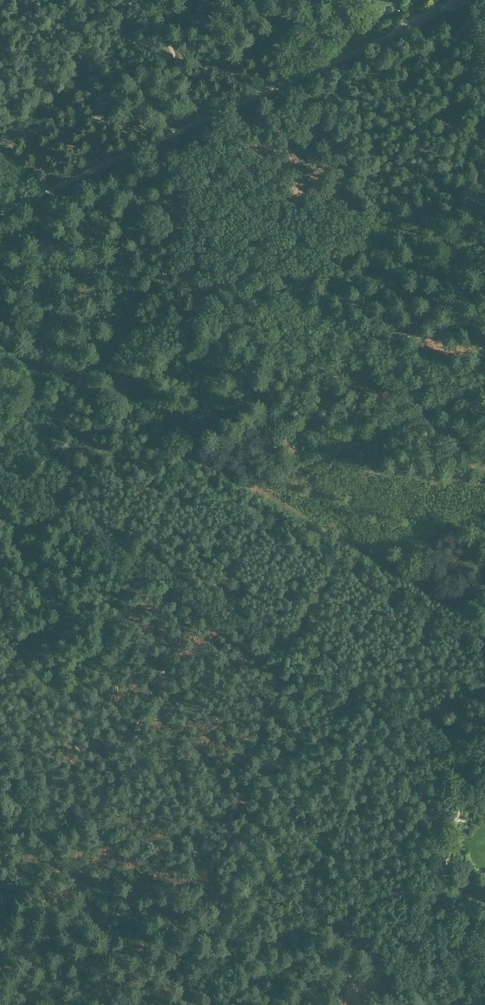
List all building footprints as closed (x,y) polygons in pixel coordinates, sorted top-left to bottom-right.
[(478,894),(460,890),(458,902),(476,906),(478,894)]
